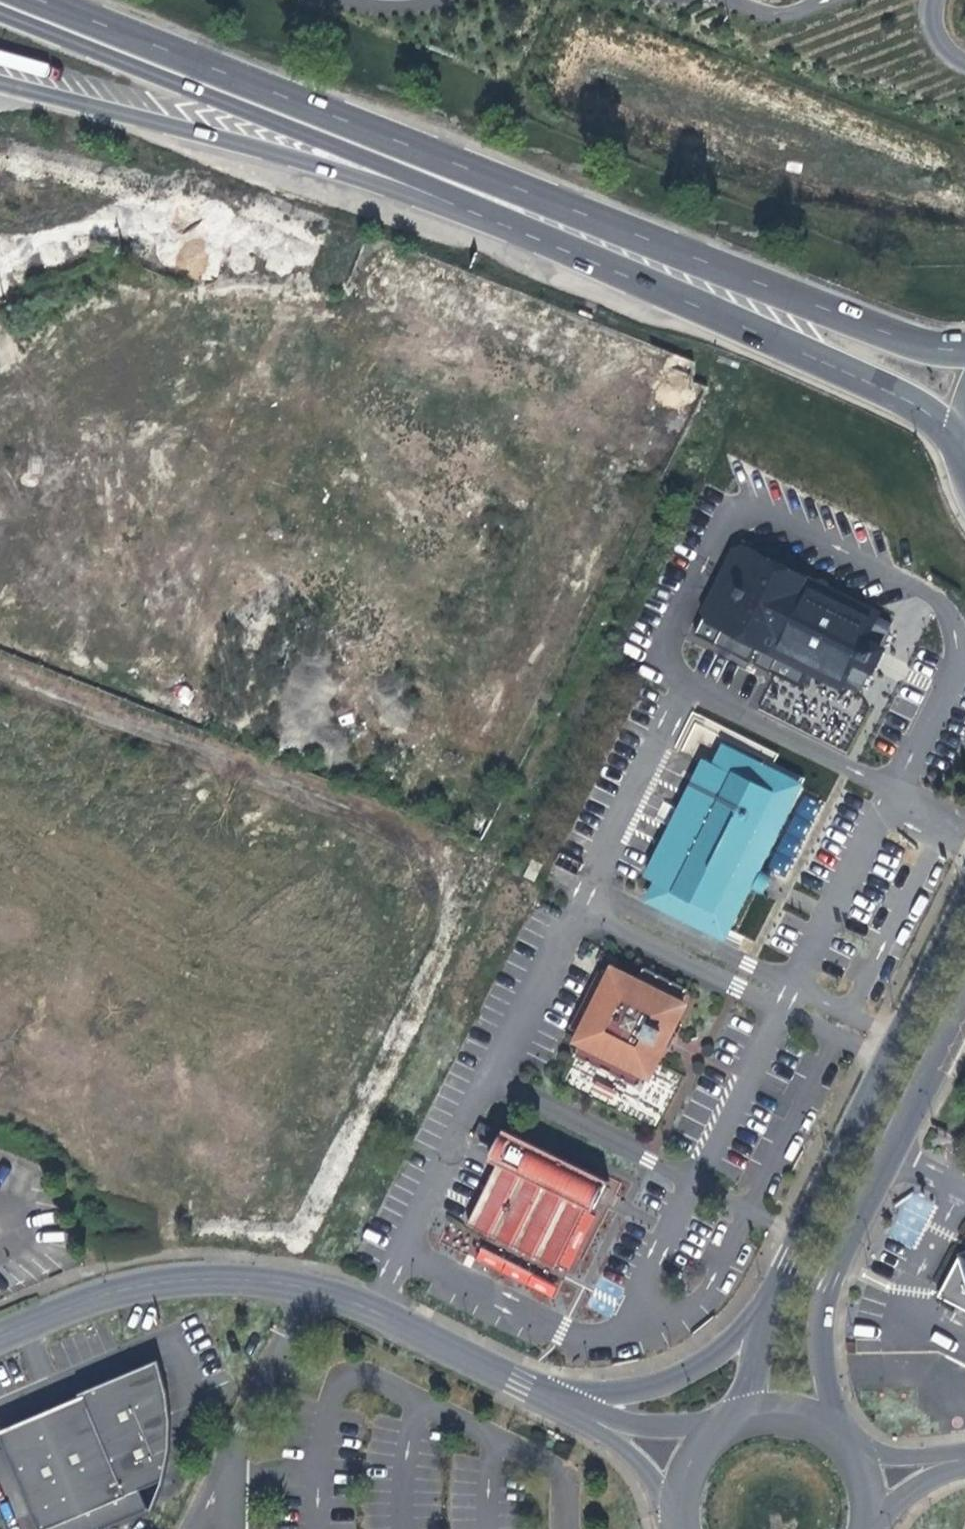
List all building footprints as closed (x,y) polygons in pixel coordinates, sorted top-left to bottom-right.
[(850,674),(857,660),(868,666),(872,668),(881,650),(878,648),(867,643),(874,629),(878,616),(829,591),(829,586),(826,580),(818,580),(813,584),(739,547),(734,548),(702,612),(704,617),(844,686),(850,674)] [(884,634),(874,629),(867,643),(878,648),(884,634)] [(868,666),(857,660),(850,674),(862,680),(868,666)] [(667,907),(708,927),(783,775),(725,747),(716,764),(714,769),(703,765),(680,809),(709,823),(667,907)] [(716,764),(706,759),(703,765),(714,769),(716,764)] [(783,775),(708,927),(725,936),(801,785),(783,775)] [(650,899),(667,907),(709,823),(680,809),(647,876),(658,882),(650,899)] [(649,1075),(654,1064),(664,1046),(669,1049),(675,1038),(669,1035),(684,1005),(680,1004),(687,989),(642,968),(635,981),(614,971),(610,977),(600,972),(576,1020),(586,1025),(582,1033),(579,1041),(581,1042),(574,1056),(638,1087),(645,1074),(649,1075)] [(573,1027),(582,1033),(586,1025),(576,1020),(573,1027)] [(557,1268),(587,1208),(594,1212),(609,1181),(505,1130),(504,1133),(492,1157),(490,1161),(498,1164),(475,1210),(468,1224),(489,1234),(557,1268)] [(0,1432),(0,1433),(39,1528),(120,1528),(152,1515),(143,1494),(161,1485),(167,1453),(167,1424),(164,1397),(156,1371),(0,1432)]
